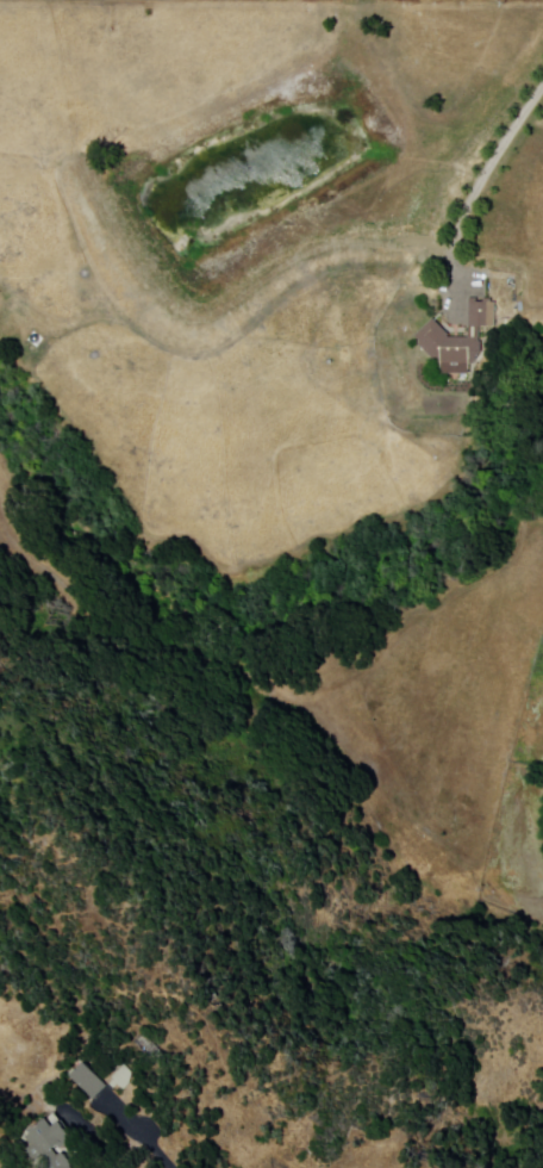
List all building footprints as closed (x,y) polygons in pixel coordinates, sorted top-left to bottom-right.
[(436,319),(417,340),(445,367),(445,374),(473,374),(473,366),(479,366),(485,354),(486,328),(498,328),(498,298),(472,300),(469,338),(451,336),(436,319)] [(70,1077),(85,1063),(108,1088),(94,1101),(70,1077)] [(125,1091),(113,1077),(126,1067),(138,1080),(125,1091)] [(65,1155),(75,1167),(37,1167),(40,1166),(20,1139),(56,1113),(80,1144),(65,1155)]
